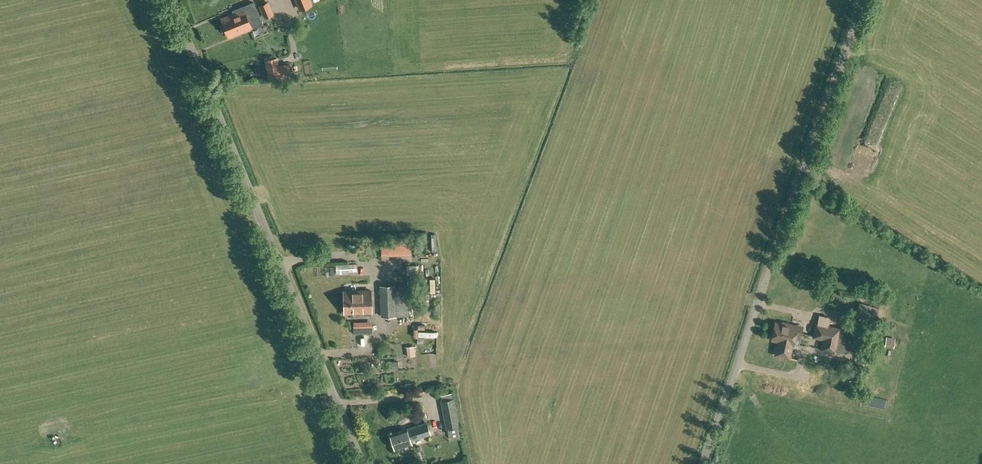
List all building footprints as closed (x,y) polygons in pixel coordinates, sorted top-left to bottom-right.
[(300,8),(310,4),(309,0),(297,0),(300,8)] [(236,13),(233,14),(222,18),(222,19),(224,24),(220,25),(222,31),(226,30),(228,35),(240,31),(250,26),(251,28),(258,25),(262,23),(253,1),(234,9),(236,13)] [(260,5),(262,11),(270,8),(267,2),(260,5)] [(276,57),(265,59),(269,77),(290,73),(288,63),(278,65),(276,57)] [(396,250),(405,250),(406,250),(406,242),(388,242),(388,243),(388,250),(394,250),(396,250)] [(412,277),(416,276),(418,276),(418,265),(408,265),(408,273),(412,272),(412,277)] [(381,301),(408,300),(407,285),(394,286),(380,286),(381,301)] [(344,302),(371,301),(371,290),(344,291),(344,302)] [(408,315),(408,300),(381,301),(381,316),(408,315)] [(371,312),(371,301),(344,302),(344,313),(371,312)] [(871,315),(848,308),(846,316),(869,323),(871,315)] [(372,320),(365,320),(365,321),(358,321),(359,329),(366,328),(366,329),(372,329),(372,320)] [(792,344),(793,344),(795,335),(800,336),(802,328),(797,327),(775,322),(771,339),(778,341),(775,354),(789,358),(792,344)] [(840,328),(816,323),(813,338),(822,340),(820,346),(835,350),(836,346),(844,348),(847,331),(840,330),(840,328)] [(417,334),(439,335),(439,329),(428,329),(428,326),(417,325),(417,334)] [(413,346),(406,347),(407,357),(414,356),(413,346)] [(453,398),(442,401),(447,428),(459,426),(453,398)] [(411,440),(430,433),(426,422),(390,434),(395,448),(412,443),(411,440)] [(455,435),(445,435),(445,448),(455,447),(455,435)]
